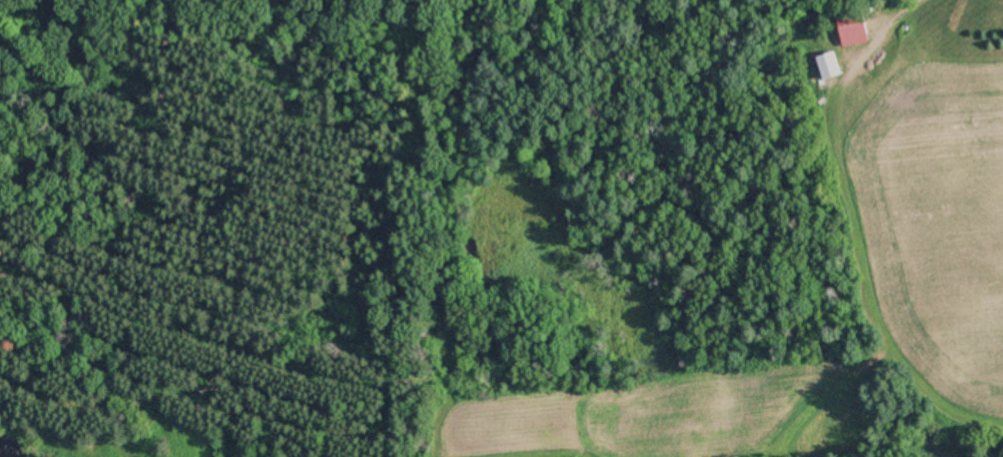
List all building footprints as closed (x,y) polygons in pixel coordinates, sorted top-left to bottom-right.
[(834,16),(840,48),(868,42),(862,11),(834,16)]
